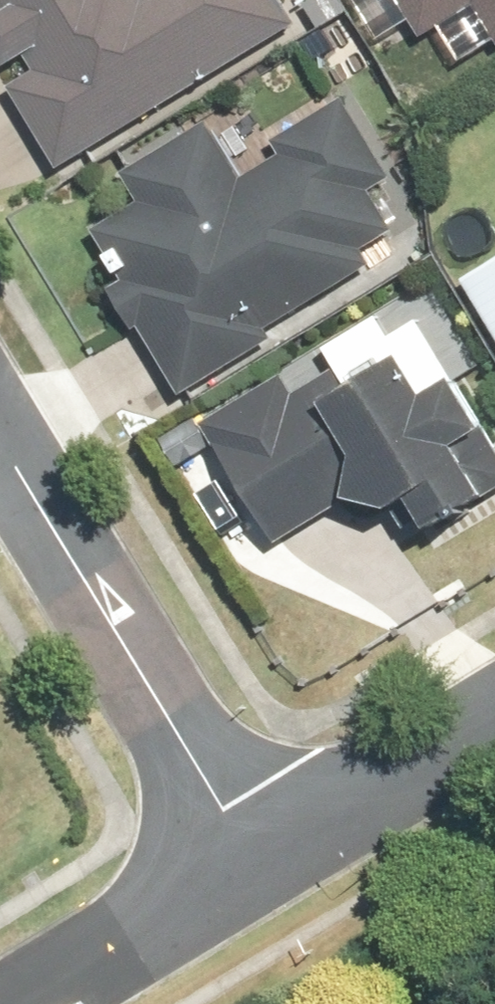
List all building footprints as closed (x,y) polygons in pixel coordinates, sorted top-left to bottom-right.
[(289,24),(274,0),(0,0),(0,74),(19,62),(28,77),(0,94),(0,99),(47,175),(289,24)] [(428,37),(481,3),(494,25),(494,0),(404,0),(428,37)] [(201,123),(114,178),(129,202),(71,238),(177,407),(273,347),(266,336),(384,263),(371,242),(390,231),(367,193),(386,182),(336,99),(229,167),(201,123)] [(453,285),(494,352),(494,259),(453,285)] [(331,502),(353,535),(390,510),(408,539),(494,483),(494,469),(474,435),(467,439),(437,392),(406,412),(376,365),(355,378),(332,342),(192,431),(209,458),(185,474),(240,561),(331,502)]
